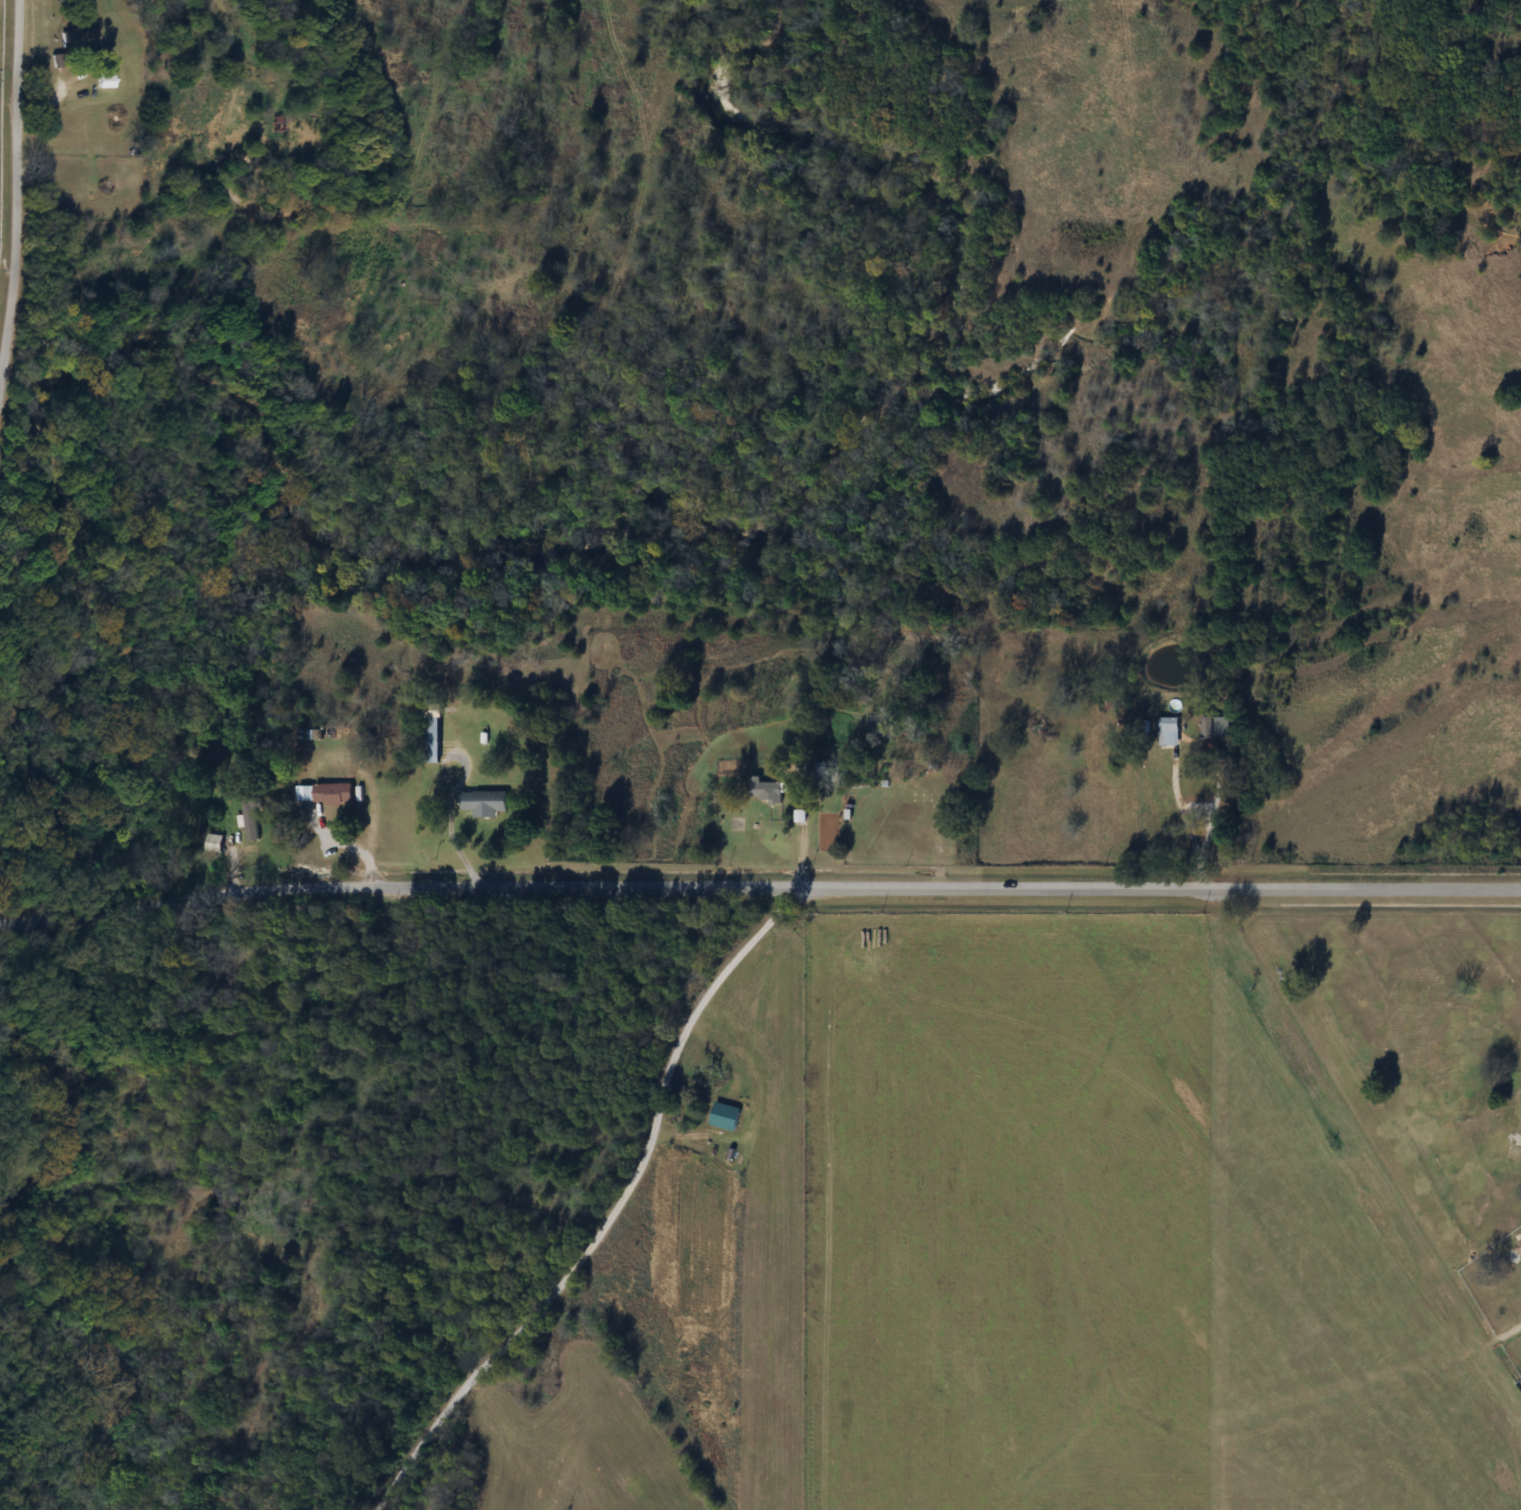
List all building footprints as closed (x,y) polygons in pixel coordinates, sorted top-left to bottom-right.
[(60,48),(96,48),(95,30),(59,31),(60,48)] [(113,89),(113,68),(96,69),(96,89),(113,89)] [(1203,739),(1229,739),(1229,716),(1203,716),(1203,739)] [(439,717),(425,717),(425,763),(439,763),(439,717)] [(1159,747),(1178,747),(1178,717),(1159,717),(1159,747)] [(761,783),(761,777),(750,777),(750,802),(781,802),(781,783),(761,783)] [(296,804),(352,803),(351,784),(296,785),(296,804)] [(473,818),(497,818),(497,812),(506,812),(506,791),(461,791),(461,810),(473,810),(473,818)] [(223,836),(207,834),(205,852),(221,854),(223,836)]
